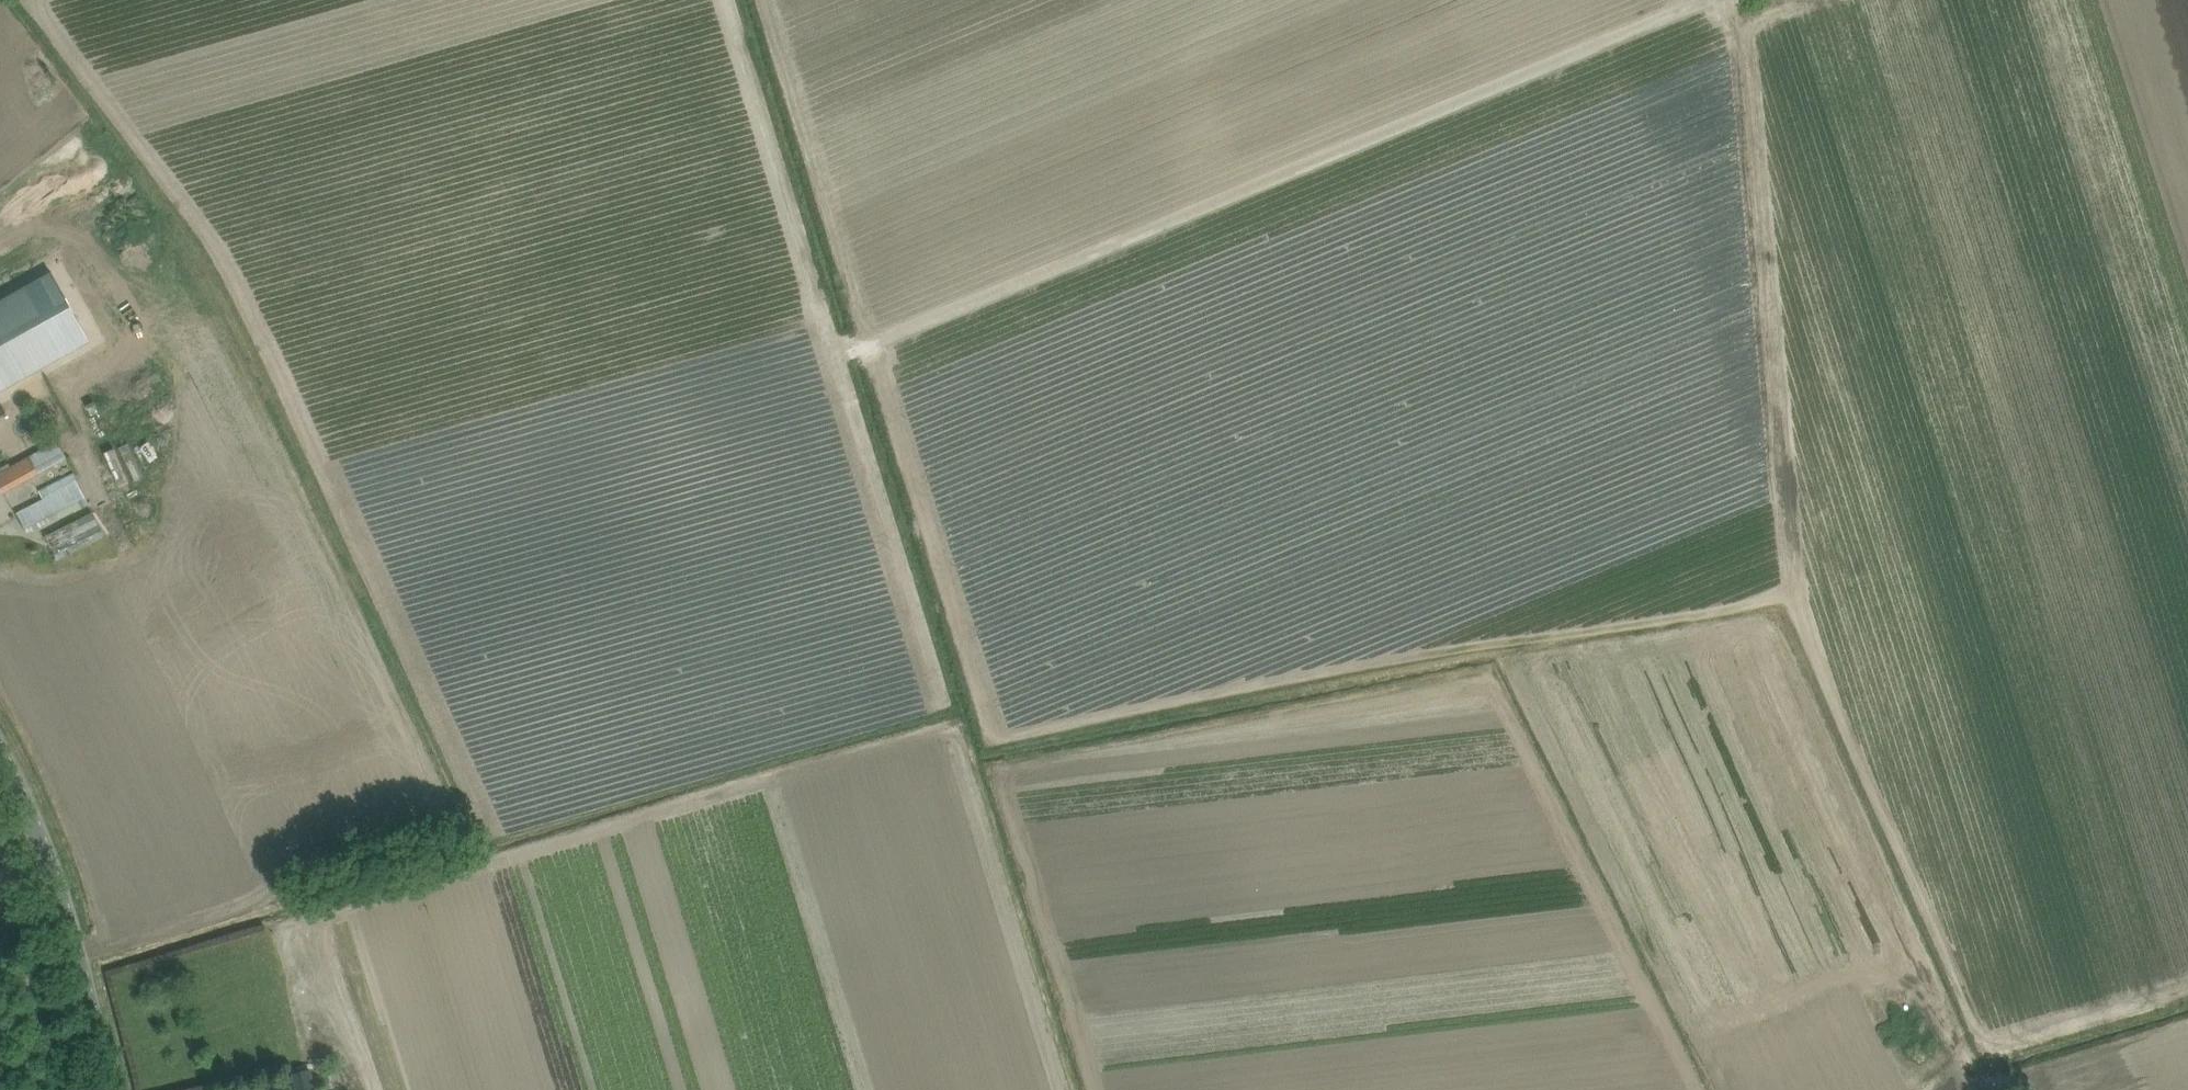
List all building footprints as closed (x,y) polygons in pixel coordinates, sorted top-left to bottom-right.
[(76,310),(44,229),(0,249),(0,342),(76,310)] [(8,462),(0,467),(0,489),(3,494),(67,457),(57,440),(11,466),(8,462)] [(39,490),(44,500),(19,512),(30,534),(90,504),(74,472),(39,490)] [(292,1073),(296,1089),(317,1089),(312,1071),(311,1068),(308,1069),(292,1073)]
